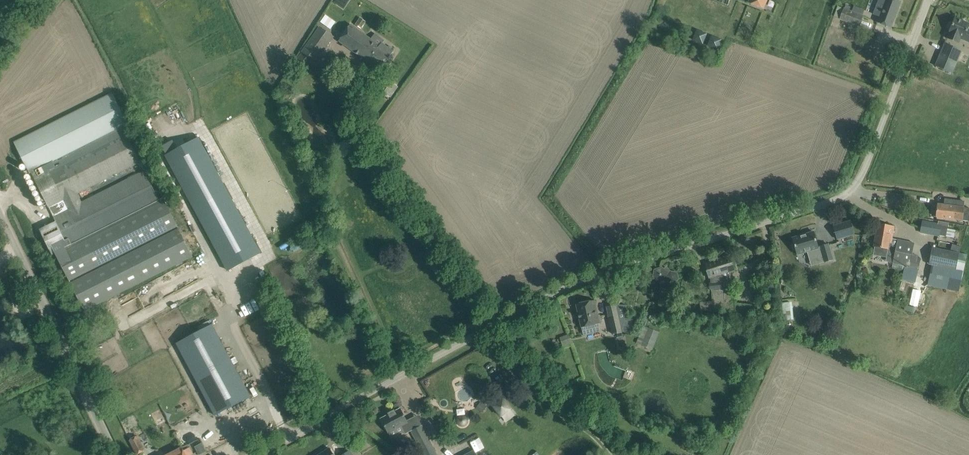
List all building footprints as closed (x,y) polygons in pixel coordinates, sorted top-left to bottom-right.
[(749,3),(764,9),(767,0),(750,0),(749,3)] [(896,0),(885,0),(877,22),(891,28),(901,2),(896,0)] [(840,18),(839,19),(859,26),(863,16),(843,8),(842,10),(838,9),(835,16),(840,18)] [(968,24),(968,22),(964,21),(963,22),(955,19),(947,38),(958,43),(962,36),(964,37),(963,39),(968,42),(968,30),(968,29),(968,26),(968,24)] [(382,43),(384,41),(375,34),(371,39),(350,24),(339,41),(380,70),(393,51),(382,43)] [(323,45),(326,46),(333,37),(320,27),(302,52),(315,61),(322,51),(320,50),(323,45)] [(706,45),(721,49),(724,38),(708,34),(706,45)] [(960,54),(961,51),(944,44),(935,66),(952,73),(956,63),(965,67),(968,58),(960,54)] [(111,94),(15,142),(23,157),(55,222),(40,229),(52,255),(56,253),(84,311),(193,256),(163,198),(159,200),(144,171),(82,203),(77,194),(140,162),(138,158),(125,132),(122,127),(127,125),(111,94)] [(261,252),(199,137),(165,155),(228,271),(261,252)] [(968,221),(968,211),(968,208),(963,207),(964,201),(945,199),(944,205),(938,204),(936,217),(968,221)] [(833,226),(837,239),(854,234),(850,221),(833,226)] [(941,221),(940,224),(923,221),(921,232),(938,236),(938,235),(946,236),(948,223),(941,221)] [(898,240),(892,239),(894,227),(878,224),(874,246),(875,247),(874,253),(887,256),(887,251),(895,252),(893,263),(908,267),(913,243),(898,240)] [(796,250),(797,254),(807,251),(809,258),(817,256),(818,260),(824,259),(825,262),(833,259),(828,244),(820,246),(820,247),(818,247),(813,232),(792,238),(793,242),(792,244),(794,249),(796,250)] [(949,250),(959,252),(961,246),(951,244),(949,250)] [(955,270),(959,253),(931,247),(928,264),(955,270)] [(722,274),(725,312),(752,315),(762,319),(765,309),(756,305),(735,302),(734,288),(732,288),(731,281),(728,272),(734,270),(730,256),(717,260),(722,274)] [(704,264),(709,278),(708,281),(710,289),(712,290),(713,304),(688,305),(688,308),(725,312),(722,274),(717,260),(704,264)] [(667,271),(661,266),(654,269),(652,276),(658,281),(667,279),(668,281),(674,283),(678,278),(676,272),(670,271),(667,274),(667,271)] [(144,299),(146,299),(146,291),(124,292),(124,310),(144,310),(144,299)] [(582,328),(601,323),(599,315),(598,315),(594,300),(576,304),(582,328)] [(784,303),(788,316),(796,313),(792,301),(784,303)] [(615,312),(610,313),(615,334),(617,333),(622,333),(622,330),(625,318),(626,312),(627,306),(620,305),(614,305),(615,312)] [(625,318),(622,330),(629,332),(631,319),(625,318)] [(207,328),(177,345),(215,417),(252,397),(213,325),(207,328)] [(654,349),(661,331),(644,325),(637,342),(654,349)] [(562,336),(564,345),(574,342),(572,333),(562,336)] [(503,399),(494,406),(501,416),(511,408),(503,399)] [(394,410),(388,413),(389,415),(381,419),(389,433),(396,429),(401,437),(411,431),(423,454),(436,454),(421,426),(414,430),(413,427),(411,428),(400,409),(395,411),(394,410)] [(129,440),(137,454),(145,450),(137,436),(129,440)] [(202,454),(209,450),(205,442),(197,446),(202,454)] [(182,447),(166,454),(186,454),(182,447)]
